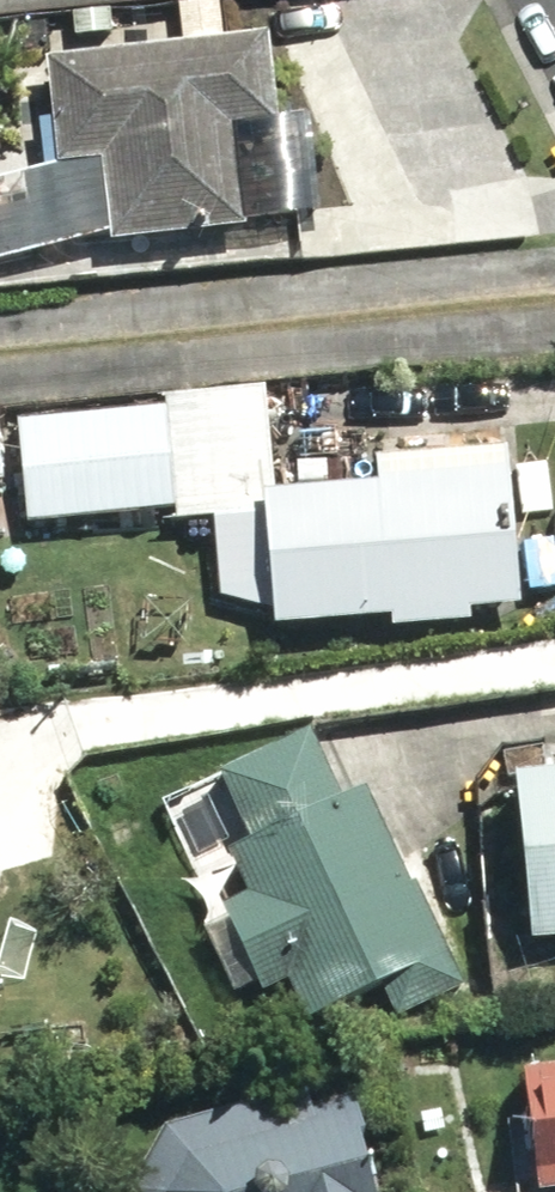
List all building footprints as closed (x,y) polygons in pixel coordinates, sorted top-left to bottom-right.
[(183,62),(45,75),(56,181),(102,177),(110,259),(238,245),(227,142),(276,137),(266,52),(222,57),(217,13),(178,17),(183,62)] [(70,24),(72,51),(112,48),(110,21),(70,24)] [(384,623),(385,637),(465,630),(463,615),(512,611),(497,455),(367,467),(369,495),(266,504),(257,392),(150,403),(151,415),(12,427),(20,526),(155,514),(157,527),(208,522),(215,604),(228,604),(264,615),(266,633),(384,623)] [(288,998),(319,1061),(463,991),(410,889),(405,892),(357,798),(335,810),(299,738),(212,783),(245,849),(220,863),(241,904),(212,917),(259,1012),(288,998)] [(518,952),(554,948),(554,785),(501,791),(518,952)] [(530,1191),(554,1191),(554,1077),(514,1084),(530,1191)] [(344,1113),(298,1124),(292,1105),(159,1141),(130,1191),(367,1191),(344,1113)]
